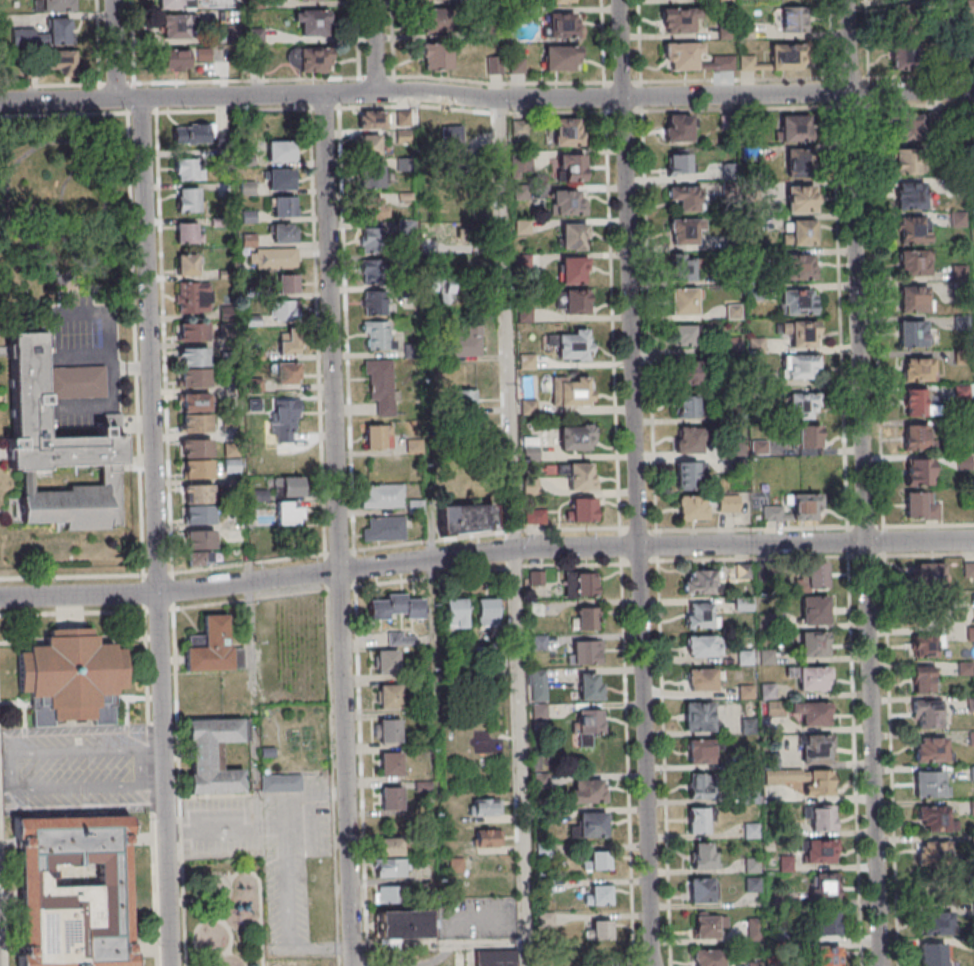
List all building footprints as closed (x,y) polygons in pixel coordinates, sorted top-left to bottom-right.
[(43,11),(75,11),(75,0),(43,0),(43,11)] [(194,8),(194,0),(158,0),(158,8),(194,8)] [(659,32),(694,32),(694,8),(659,8),(659,32)] [(806,31),(806,8),(781,8),(781,31),(806,31)] [(422,33),(449,33),(449,9),(422,9),(422,33)] [(916,28),(916,9),(896,9),(896,28),(916,28)] [(296,10),(296,36),(329,36),(329,10),(296,10)] [(579,37),(579,12),(550,12),(550,37),(579,37)] [(188,14),(161,14),(161,39),(188,39),(188,14)] [(70,46),(70,18),(49,18),(50,32),(36,32),(36,28),(13,29),(13,47),(70,46)] [(734,55),(702,56),(702,42),(664,42),(664,70),(734,70),(734,55)] [(805,69),(805,44),(770,44),(770,69),(805,69)] [(894,70),(919,70),(919,44),(894,44),(894,70)] [(451,70),(451,45),(423,45),(423,70),(451,70)] [(545,71),(579,71),(579,46),(545,46),(545,71)] [(296,48),(296,71),(332,71),(332,48),(296,48)] [(160,53),(160,70),(190,70),(190,53),(160,53)] [(740,70),(754,70),(754,56),(740,56),(740,70)] [(385,111),(359,111),(359,128),(385,128),(385,111)] [(895,113),(895,137),(926,137),(926,113),(895,113)] [(666,142),(692,142),(692,115),(666,115),(666,142)] [(778,141),(809,141),(809,116),(778,116),(778,141)] [(581,118),(553,118),(553,146),(581,146),(581,118)] [(214,143),(214,122),(180,122),(180,143),(214,143)] [(463,126),(442,126),(442,150),(463,150),(463,126)] [(380,135),(357,135),(357,154),(380,154),(380,135)] [(267,143),(267,163),(295,163),(295,143),(267,143)] [(896,173),(921,173),(921,148),(896,148),(896,173)] [(814,149),(787,149),(787,174),(814,174),(814,149)] [(512,153),(512,177),(531,177),(531,153),(512,153)] [(667,173),(693,173),(693,153),(667,153),(667,173)] [(584,154),(559,154),(559,180),(584,180),(584,154)] [(202,179),(202,157),(174,157),(174,179),(202,179)] [(361,189),(383,189),(383,165),(361,165),(361,189)] [(295,169),(269,169),(269,190),(295,190),(295,169)] [(896,208),(924,208),(924,183),(896,183),(896,208)] [(814,212),(814,185),(786,185),(786,212),(814,212)] [(676,202),(676,212),(699,212),(699,187),(669,187),(669,202),(676,202)] [(177,212),(200,212),(200,188),(177,188),(177,212)] [(585,190),(552,190),(552,214),(585,214),(585,190)] [(271,216),(295,216),(295,196),(271,196),(271,216)] [(363,219),(385,219),(385,197),(363,197),(363,219)] [(930,217),(900,217),(900,243),(930,243),(930,217)] [(785,219),(785,245),(816,245),(816,219),(785,219)] [(698,231),(703,231),(703,220),(669,220),(669,246),(698,246),(698,231)] [(529,233),(529,221),(517,221),(517,233),(529,233)] [(177,244),(197,244),(197,222),(177,222),(177,244)] [(295,223),(273,223),(273,243),(295,243),(295,223)] [(561,249),(586,249),(586,223),(561,223),(561,249)] [(361,253),(386,253),(386,228),(361,228),(361,253)] [(298,248),(253,248),(253,268),(298,268),(298,248)] [(932,275),(932,250),(901,250),(901,275),(932,275)] [(177,275),(199,275),(199,254),(177,254),(177,275)] [(782,254),(782,278),(816,278),(816,254),(782,254)] [(467,304),(469,258),(443,256),(440,302),(467,304)] [(561,282),(587,282),(587,256),(561,256),(561,282)] [(693,261),(676,261),(676,279),(693,279),(693,261)] [(384,263),(362,263),(362,283),(384,283),(384,263)] [(297,292),(297,274),(279,274),(279,292),(297,292)] [(212,313),(212,282),(177,282),(177,313),(212,313)] [(930,312),(930,287),(900,287),(900,312),(930,312)] [(589,314),(589,290),(564,290),(564,314),(589,314)] [(696,290),(669,290),(669,317),(696,317),(696,290)] [(781,314),(816,314),(816,290),(781,290),(781,314)] [(388,315),(388,295),(362,295),(362,315),(388,315)] [(271,321),(298,321),(298,301),(271,301),(271,321)] [(221,319),(234,319),(234,304),(221,304),(221,319)] [(899,346),(927,346),(927,320),(899,320),(899,346)] [(388,322),(364,322),(364,349),(395,349),(395,339),(388,339),(388,322)] [(790,322),(790,347),(818,347),(818,322),(790,322)] [(208,323),(177,323),(177,341),(208,341),(208,323)] [(482,325),(466,325),(466,338),(449,338),(449,356),(482,356),(482,325)] [(696,346),(696,326),(672,326),(672,346),(696,346)] [(556,359),(590,359),(590,330),(556,330),(556,359)] [(279,332),(279,354),(298,354),(298,332),(279,332)] [(8,334),(40,333),(41,367),(104,365),(105,395),(42,397),(44,437),(122,434),(123,463),(118,464),(121,526),(57,529),(56,521),(20,522),(18,471),(6,472),(5,439),(11,439),(8,334)] [(208,366),(208,348),(178,348),(178,366),(208,366)] [(783,355),(783,378),(818,378),(818,355),(783,355)] [(904,380),(935,380),(935,357),(904,357),(904,380)] [(702,358),(677,358),(677,382),(702,382),(702,358)] [(364,360),(365,375),(369,375),(369,399),(377,399),(378,416),(394,416),(392,359),(364,360)] [(300,363),(276,363),(276,382),(300,382),(300,363)] [(210,386),(210,369),(180,369),(180,386),(210,386)] [(592,377),(556,377),(556,405),(592,405),(592,377)] [(905,416),(928,416),(928,389),(905,389),(905,416)] [(452,390),(452,408),(476,408),(476,390),(452,390)] [(181,411),(211,411),(211,393),(181,393),(181,411)] [(789,418),(817,418),(817,393),(789,393),(789,418)] [(698,395),(677,395),(677,417),(698,417),(698,395)] [(299,399),(271,399),(271,434),(299,434),(299,399)] [(211,432),(211,415),(180,415),(180,432),(211,432)] [(366,425),(366,449),(387,449),(387,425),(366,425)] [(559,450),(594,450),(594,425),(559,425),(559,450)] [(821,449),(821,425),(798,425),(798,449),(821,449)] [(906,449),(930,449),(930,425),(906,425),(906,449)] [(676,452),(701,452),(701,426),(676,426),(676,452)] [(539,437),(523,437),(523,460),(539,460),(539,437)] [(179,440),(180,459),(182,459),(183,479),(213,478),(212,439),(179,440)] [(932,485),(932,458),(905,458),(905,485),(932,485)] [(240,459),(225,459),(225,472),(240,472),(240,459)] [(698,489),(698,462),(677,462),(677,489),(698,489)] [(567,490),(594,490),(594,463),(567,463),(567,490)] [(303,497),(303,476),(274,476),(274,497),(303,497)] [(184,524),(214,524),(214,484),(183,484),(183,505),(184,505),(184,524)] [(362,485),(362,508),(403,508),(403,485),(362,485)] [(940,500),(932,500),(932,492),(905,492),(905,519),(940,519),(940,500)] [(819,494),(784,494),(784,505),(763,505),(763,520),(818,521),(819,494)] [(595,522),(595,498),(570,498),(570,522),(595,522)] [(678,498),(678,520),(708,520),(708,498),(678,498)] [(301,501),(276,501),(276,526),(301,526),(301,501)] [(438,507),(438,534),(492,534),(492,506),(438,507)] [(545,523),(545,508),(525,508),(525,523),(545,523)] [(405,541),(405,518),(363,518),(363,541),(405,541)] [(214,530),(186,530),(186,566),(214,566),(214,530)] [(827,562),(806,562),(806,578),(797,578),(797,588),(827,588),(827,562)] [(964,563),(964,577),(973,577),(973,562),(964,563)] [(945,563),(914,563),(914,587),(945,587),(945,563)] [(684,568),(683,593),(714,594),(715,570),(684,568)] [(597,596),(597,573),(564,573),(564,596),(597,596)] [(371,621),(423,620),(422,597),(370,598),(371,621)] [(828,597),(801,597),(801,624),(828,624),(828,597)] [(467,628),(467,599),(443,599),(443,628),(467,628)] [(498,624),(498,599),(477,599),(477,624),(498,624)] [(718,627),(718,614),(711,614),(711,602),(685,602),(685,627),(718,627)] [(597,630),(597,607),(582,607),(582,630),(597,630)] [(184,671),(232,668),(231,644),(226,645),(225,613),(201,615),(202,645),(183,646),(184,671)] [(16,652),(27,651),(27,646),(44,645),(43,636),(48,636),(48,629),(91,628),(91,634),(97,634),(97,641),(114,641),(114,646),(125,646),(126,689),(116,689),(116,693),(113,693),(114,722),(95,723),(95,717),(52,719),(53,725),(33,726),(32,696),(27,697),(27,692),(17,692),(16,652)] [(827,632),(801,632),(801,656),(827,656),(827,632)] [(941,634),(913,634),(913,656),(941,656),(941,634)] [(685,656),(720,656),(720,635),(685,635),(685,656)] [(411,645),(411,636),(389,636),(389,645),(411,645)] [(601,664),(601,641),(573,641),(573,664),(601,664)] [(400,650),(375,650),(375,674),(400,674),(400,650)] [(913,692),(936,692),(936,666),(913,666),(913,692)] [(830,667),(790,667),(790,675),(798,675),(798,690),(830,690),(830,667)] [(686,668),(686,690),(716,690),(716,668),(686,668)] [(530,701),(546,701),(546,669),(530,669),(530,701)] [(602,700),(602,674),(576,674),(576,700),(602,700)] [(378,708),(400,708),(400,684),(378,684),(378,708)] [(715,701),(683,701),(683,730),(715,730),(715,701)] [(943,701),(912,701),(912,718),(920,718),(920,728),(943,727),(943,701)] [(801,725),(829,725),(829,702),(790,702),(790,714),(801,714),(801,725)] [(603,709),(578,709),(578,730),(603,730),(603,709)] [(243,742),(242,718),(185,719),(188,793),(245,791),(244,769),(221,770),(220,743),(243,742)] [(402,718),(375,718),(375,742),(402,742),(402,718)] [(801,758),(832,758),(832,734),(801,734),(801,758)] [(949,738),(914,738),(914,761),(949,761),(949,738)] [(712,739),(687,739),(687,764),(712,764),(712,739)] [(403,752),(380,752),(380,776),(403,776),(403,752)] [(764,784),(801,784),(801,770),(764,770),(764,784)] [(808,771),(808,784),(802,784),(802,795),(833,795),(833,771),(808,771)] [(913,797),(948,797),(948,771),(913,771),(913,797)] [(261,791),(303,789),(302,774),(260,775),(261,791)] [(688,799),(710,799),(710,774),(688,774),(688,799)] [(605,779),(570,779),(570,802),(605,802),(605,779)] [(402,786),(381,786),(381,810),(402,810),(402,786)] [(469,799),(469,815),(501,815),(501,799),(469,799)] [(834,804),(809,804),(809,830),(834,830),(834,804)] [(958,830),(958,819),(948,819),(948,805),(919,805),(919,830),(958,830)] [(709,833),(709,807),(687,807),(687,833),(709,833)] [(606,812),(578,812),(578,836),(606,836),(606,812)] [(134,953),(131,953),(128,835),(131,835),(130,817),(13,820),(14,839),(17,839),(21,958),(17,958),(17,965),(134,965),(134,953)] [(744,837),(759,837),(759,823),(744,823),(744,837)] [(476,847),(502,847),(502,829),(476,829),(476,847)] [(378,855),(405,855),(405,837),(378,837),(378,855)] [(806,864),(837,864),(837,839),(806,839),(806,864)] [(949,842),(918,842),(918,866),(949,866),(949,842)] [(691,843),(691,869),(716,869),(716,843),(691,843)] [(610,870),(610,851),(590,851),(590,859),(583,859),(583,870),(610,870)] [(407,876),(407,858),(375,858),(375,876),(407,876)] [(838,900),(838,873),(814,873),(814,900),(838,900)] [(759,877),(745,877),(745,892),(759,892),(759,877)] [(716,878),(688,878),(688,902),(716,902),(716,878)] [(374,903),(405,903),(405,885),(374,885),(374,903)] [(611,904),(611,885),(586,885),(586,904),(611,904)] [(839,908),(820,908),(820,934),(839,934),(839,908)] [(378,939),(429,939),(429,910),(378,910),(378,939)] [(951,934),(951,911),(924,911),(924,934),(951,934)] [(694,939),(718,939),(718,928),(727,928),(727,912),(694,912),(694,939)] [(762,918),(747,918),(747,940),(762,940),(762,918)] [(611,939),(611,920),(588,920),(588,939),(611,939)] [(922,943),(922,965),(946,965),(946,943),(922,943)] [(817,946),(817,965),(840,965),(840,946),(817,946)] [(724,949),(692,949),(692,965),(724,965),(724,949)] [(476,965),(518,965),(517,950),(476,951),(476,965)]
